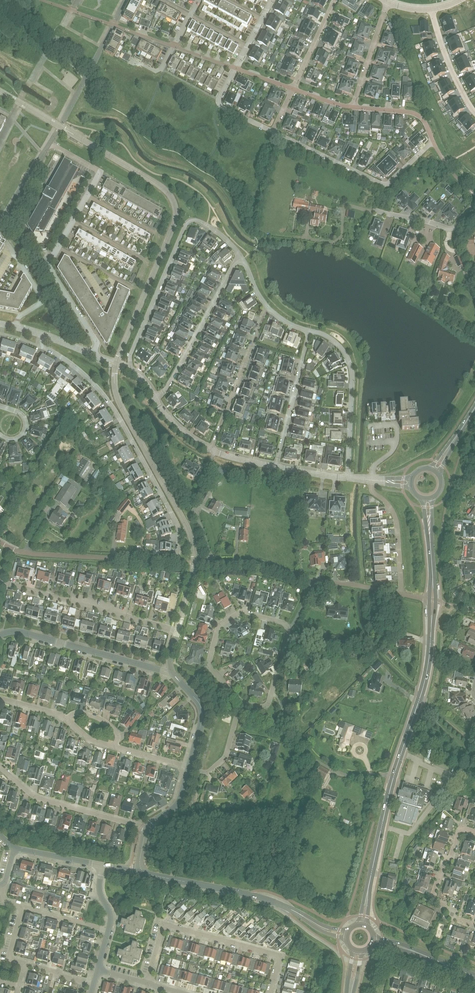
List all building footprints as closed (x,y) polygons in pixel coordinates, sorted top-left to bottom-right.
[(218,0),(212,0),(209,6),(213,8),(218,0)] [(223,2),(218,0),(213,8),(218,11),(223,2)] [(319,0),(314,0),(312,3),(323,8),(325,3),(319,0)] [(343,0),(349,4),(348,7),(356,12),(359,7),(356,5),(357,3),(356,3),(358,0),(343,0)] [(143,9),(144,7),(132,1),(129,7),(138,11),(140,8),(143,9)] [(293,4),(287,1),(286,4),(280,1),(279,2),(277,6),(287,11),(290,6),(292,7),(293,4)] [(223,13),(227,5),(223,2),(218,11),(223,13)] [(161,16),(166,7),(166,6),(166,7),(161,4),(155,15),(160,18),(161,16)] [(228,16),(232,7),(227,5),(223,13),(228,16)] [(287,11),(277,6),(274,11),(280,14),(279,17),(285,20),(286,17),(284,16),(287,11)] [(317,21),(320,15),(313,11),(314,9),(308,6),(306,9),(310,10),(307,16),(317,21)] [(363,6),(357,16),(363,20),(365,16),(368,18),(371,15),(372,15),(374,12),(373,11),(373,10),(370,8),(370,9),(366,7),(366,8),(363,6)] [(135,17),(138,11),(129,7),(126,12),(125,12),(135,17)] [(166,19),(171,9),(166,7),(161,16),(166,19)] [(232,18),(237,10),(232,7),(228,16),(232,18)] [(171,21),(176,12),(171,10),(171,9),(166,19),(167,18),(171,21)] [(237,21),(242,12),(237,10),(232,18),(237,21)] [(132,22),(135,17),(125,12),(123,17),(132,22)] [(176,12),(171,21),(177,23),(181,15),(181,14),(181,15),(176,12)] [(242,23),(246,15),(242,12),(237,21),(242,23)] [(246,15),(242,23),(248,27),(253,18),(246,15)] [(285,20),(279,17),(277,20),(271,16),(271,18),(269,21),(269,22),(280,27),(282,22),(283,23),(285,20)] [(342,20),(335,17),(335,18),(334,18),(332,22),(333,22),(332,23),(342,28),(344,24),(348,26),(350,20),(343,17),(342,20)] [(305,18),(301,27),(312,32),(313,29),(314,30),(316,26),(309,23),(311,20),(305,18)] [(450,19),(441,22),(444,34),(454,31),(453,29),(455,29),(454,24),(452,25),(450,19)] [(196,37),(197,35),(202,26),(192,21),(187,30),(191,32),(190,34),(196,37)] [(359,31),(369,34),(370,32),(371,32),(372,29),(371,29),(371,28),(364,26),(365,23),(359,21),(358,27),(360,28),(359,31)] [(280,27),(269,22),(268,22),(266,27),(272,30),(270,33),(276,36),(278,33),(277,33),(280,27)] [(420,27),(416,27),(417,34),(422,33),(422,37),(422,39),(427,39),(427,37),(426,37),(426,33),(431,33),(430,29),(430,28),(430,26),(429,26),(430,28),(428,28),(428,23),(421,24),(421,27),(420,27)] [(205,42),(206,40),(211,31),(202,26),(197,35),(200,37),(199,39),(205,42)] [(301,27),(297,37),(302,39),(303,36),(310,39),(311,35),(310,35),(312,32),(301,27)] [(113,35),(122,40),(125,34),(116,30),(113,35)] [(214,47),(215,45),(220,36),(211,31),(206,40),(209,42),(208,44),(214,47)] [(327,36),(326,38),(337,43),(340,37),(341,38),(342,34),(336,31),(335,34),(329,32),(328,32),(326,36),(327,36)] [(369,36),(369,34),(359,31),(358,34),(354,33),(353,38),(359,40),(360,38),(367,40),(368,39),(368,40),(369,37),(369,36)] [(383,39),(395,43),(393,42),(395,36),(390,35),(391,32),(388,31),(387,34),(385,33),(383,39)] [(276,36),(270,33),(269,35),(263,32),(262,33),(260,37),(271,43),(274,38),(275,39),(276,36)] [(455,39),(448,42),(450,48),(463,43),(459,34),(454,36),(455,39)] [(119,45),(122,40),(113,35),(114,36),(111,41),(120,46),(119,45)] [(224,50),(229,41),(220,36),(215,45),(218,47),(217,49),(223,52),(224,50)] [(271,43),(260,37),(260,38),(258,41),(257,42),(263,46),(262,48),(268,52),(269,49),(268,48),(271,43)] [(292,48),(302,53),(304,50),(303,49),(304,47),(298,44),(299,41),(293,38),(291,44),(294,45),(292,48)] [(337,43),(326,38),(326,39),(325,39),(323,43),(324,43),(329,46),(328,49),(334,52),(336,49),(335,49),(337,43)] [(352,49),(363,52),(365,47),(357,44),(358,41),(352,39),(350,44),(353,45),(352,49)] [(393,48),(395,43),(383,39),(383,41),(382,41),(381,44),(381,45),(388,47),(388,50),(396,52),(393,52),(394,49),(393,48)] [(142,52),(146,43),(141,41),(142,41),(141,40),(137,49),(142,52)] [(117,51),(120,46),(111,41),(109,46),(108,46),(117,51)] [(229,41),(224,50),(228,52),(226,54),(232,57),(238,46),(229,41)] [(426,42),(420,44),(421,48),(423,47),(425,53),(436,49),(434,43),(427,45),(426,42)] [(147,55),(151,46),(146,44),(147,43),(146,43),(142,52),(147,55)] [(463,43),(450,48),(452,53),(459,51),(460,54),(466,52),(463,43)] [(115,57),(117,51),(108,46),(105,51),(115,57)] [(152,57),(156,49),(156,48),(156,49),(151,46),(152,46),(151,46),(147,55),(152,57)] [(268,52),(262,48),(260,51),(254,48),(254,49),(252,53),(263,59),(262,58),(264,53),(266,54),(268,52)] [(292,48),(291,52),(288,50),(286,55),(286,56),(291,58),(292,55),(299,58),(300,56),(301,56),(302,53),(292,48)] [(156,49),(152,57),(157,60),(162,51),(161,51),(161,52),(156,49),(157,49),(156,49)] [(363,54),(363,52),(352,49),(351,52),(348,51),(347,56),(353,58),(354,56),(361,58),(362,58),(363,55),(363,54)] [(427,58),(425,59),(426,62),(432,60),(431,57),(438,55),(436,49),(425,53),(427,58)] [(317,55),(317,56),(327,61),(330,56),(332,57),(333,53),(327,50),(326,54),(319,51),(318,51),(316,54),(317,55)] [(394,58),(396,52),(388,50),(387,53),(379,50),(379,51),(379,50),(377,54),(378,54),(378,56),(390,60),(391,57),(394,58)] [(251,53),(249,58),(255,61),(254,64),(253,64),(253,65),(255,66),(259,67),(261,64),(260,64),(263,59),(252,53),(251,53)] [(462,59),(456,62),(458,68),(470,62),(469,62),(467,57),(468,57),(467,54),(461,56),(462,59)] [(286,56),(282,64),(294,70),(295,67),(296,68),(298,64),(291,61),(293,59),(291,58),(286,56)] [(327,62),(327,61),(317,56),(316,58),(315,58),(313,61),(314,62),(320,65),(318,69),(322,71),(326,61),(327,62)] [(390,60),(378,56),(377,58),(376,58),(375,61),(376,61),(376,62),(383,64),(382,67),(388,69),(389,66),(387,65),(389,60),(390,60)] [(177,72),(182,63),(183,61),(177,57),(176,60),(172,58),(168,67),(177,72)] [(347,67),(357,70),(359,65),(352,62),(353,59),(347,58),(346,63),(349,64),(347,67)] [(186,77),(191,68),(192,65),(187,62),(185,65),(182,63),(177,72),(186,77)] [(433,62),(427,64),(428,67),(429,67),(432,72),(430,73),(431,73),(443,68),(441,62),(434,65),(433,62)] [(470,62),(458,68),(461,73),(467,70),(468,73),(474,71),(470,62)] [(293,72),(294,70),(282,64),(278,73),(285,76),(286,73),(293,76),(294,72),(293,72)] [(195,81),(200,73),(201,70),(196,67),(194,70),(191,68),(186,77),(195,81)] [(355,76),(357,70),(347,67),(345,70),(343,69),(341,74),(347,76),(348,74),(355,76)] [(387,72),(388,69),(382,67),(381,70),(374,67),(372,73),(384,77),(386,72),(387,72)] [(433,78),(431,79),(432,83),(440,79),(439,76),(445,74),(443,68),(431,73),(433,78)] [(309,72),(307,74),(318,79),(320,74),(323,76),(324,73),(318,70),(317,73),(310,70),(309,72)] [(205,86),(209,78),(211,75),(205,72),(204,74),(200,73),(195,81),(205,86)] [(384,77),(372,73),(371,75),(370,75),(369,78),(370,78),(370,79),(377,81),(376,84),(383,86),(382,86),(383,83),(382,83),(384,77)] [(465,82),(468,87),(474,83),(474,73),(469,75),(471,78),(465,82)] [(316,82),(318,79),(307,74),(306,77),(307,78),(306,80),(313,83),(311,86),(317,88),(319,83),(316,82)] [(340,84),(351,88),(352,86),(353,86),(354,83),(353,83),(346,80),(347,77),(341,75),(340,78),(342,79),(340,84)] [(251,83),(239,76),(236,82),(242,86),(240,88),(244,90),(246,91),(251,83)] [(209,78),(205,86),(214,91),(220,80),(214,77),(213,79),(209,78)] [(441,81),(435,84),(439,92),(442,91),(451,86),(449,81),(442,84),(441,81)] [(405,91),(404,99),(408,100),(408,99),(411,99),(411,96),(412,96),(412,93),(411,93),(412,87),(407,87),(408,83),(402,82),(402,90),(405,91)] [(396,84),(390,83),(390,88),(390,90),(392,90),(392,97),(393,97),(393,98),(396,99),(397,99),(398,98),(399,98),(400,87),(400,86),(396,86),(396,84)] [(350,94),(351,91),(351,90),(351,88),(340,84),(340,85),(339,84),(337,90),(335,94),(341,96),(342,92),(350,94)] [(381,91),(383,86),(376,84),(375,87),(368,84),(366,90),(377,94),(379,91),(381,91)] [(451,86),(442,91),(445,97),(442,98),(443,101),(449,98),(448,95),(454,92),(451,86)] [(271,95),(280,100),(281,97),(282,97),(284,94),(278,92),(279,91),(274,88),(271,95)] [(377,94),(366,90),(364,96),(374,99),(376,94),(377,94)] [(241,96),(237,94),(236,96),(230,93),(226,103),(227,103),(226,104),(230,106),(231,105),(232,106),(234,102),(237,103),(241,96)] [(279,102),(280,100),(271,95),(268,101),(265,100),(264,102),(263,102),(269,105),(271,102),(278,106),(280,103),(279,102)] [(249,111),(255,101),(249,98),(248,102),(243,99),(238,108),(241,110),(240,111),(244,112),(245,112),(246,110),(249,111)] [(294,104),(304,108),(307,102),(302,99),(302,100),(296,98),(295,101),(296,101),(294,104)] [(450,100),(444,103),(446,106),(448,104),(451,110),(461,104),(458,99),(451,102),(450,100)] [(268,108),(269,105),(263,102),(261,107),(264,109),(263,112),(261,111),(272,117),(273,114),(274,115),(276,111),(268,108)] [(302,112),(304,108),(294,104),(292,110),(299,113),(297,116),(304,119),(306,114),(302,112)] [(461,104),(451,110),(454,115),(452,116),(454,119),(459,116),(458,113),(464,110),(461,104)] [(321,113),(322,108),(323,106),(319,105),(319,106),(317,105),(315,109),(314,108),(312,114),(319,117),(322,119),(324,114),(321,113)] [(335,123),(337,118),(336,118),(338,113),(336,112),(336,111),(333,110),(333,111),(332,110),(331,113),(331,114),(330,114),(330,113),(327,111),(322,122),(327,124),(329,121),(335,123)] [(271,119),(272,117),(261,111),(258,118),(264,121),(265,120),(270,123),(272,120),(271,119)] [(355,133),(356,122),(353,122),(354,119),(351,119),(352,116),(349,116),(349,114),(344,114),(344,120),(342,120),(342,124),(343,124),(343,125),(345,125),(345,128),(350,129),(350,132),(355,133)] [(364,127),(364,131),(370,132),(370,123),(367,123),(368,115),(367,115),(364,114),(364,115),(362,115),(360,127),(364,127)] [(373,116),(372,129),(382,130),(382,124),(379,124),(380,115),(376,115),(376,116),(373,116)] [(460,118),(455,122),(462,129),(472,120),(468,115),(462,120),(460,118)] [(288,117),(285,123),(295,128),(295,127),(298,122),(300,123),(302,120),(296,118),(295,121),(288,117)] [(384,127),(384,128),(388,128),(388,130),(393,131),(394,125),(391,125),(391,122),(391,117),(387,117),(385,117),(384,127)] [(399,118),(396,118),(395,130),(400,130),(400,133),(405,133),(405,126),(402,126),(403,118),(402,118),(402,117),(399,117),(399,118)] [(460,130),(464,135),(465,133),(468,136),(472,132),(470,129),(474,125),(474,124),(472,120),(462,129),(460,130)] [(296,128),(295,127),(295,128),(285,123),(283,129),(287,131),(287,132),(293,135),(296,128)] [(308,141),(312,143),(317,133),(312,131),(313,128),(308,126),(305,132),(308,133),(305,139),(308,140),(308,141)] [(325,140),(326,137),(322,135),(325,131),(321,129),(316,139),(319,141),(317,145),(318,146),(320,147),(322,148),(321,149),(325,150),(326,150),(327,148),(328,147),(327,147),(329,142),(325,140)] [(410,148),(413,146),(415,148),(418,146),(421,143),(425,139),(423,137),(421,135),(420,136),(419,135),(416,138),(415,136),(410,142),(408,140),(405,143),(410,148)] [(343,150),(346,144),(340,141),(338,145),(333,143),(329,151),(331,152),(330,153),(333,154),(334,154),(338,155),(341,149),(343,150)] [(349,149),(344,159),(346,159),(345,160),(349,162),(350,161),(351,162),(356,151),(352,149),(354,145),(348,142),(346,148),(349,149)] [(411,153),(404,147),(401,150),(397,147),(392,152),(397,157),(399,154),(404,159),(407,157),(408,157),(410,155),(410,154),(411,153)] [(368,152),(363,149),(360,154),(360,155),(363,157),(362,157),(361,160),(359,165),(362,167),(363,166),(365,167),(368,162),(369,162),(371,158),(370,158),(371,157),(367,155),(368,152)] [(383,163),(392,173),(395,169),(395,168),(397,166),(392,161),(395,158),(390,152),(386,156),(388,158),(383,163)] [(71,164),(65,160),(48,189),(47,189),(43,196),(44,197),(28,226),(32,232),(32,231),(37,232),(44,233),(56,212),(55,211),(78,170),(71,166),(72,164),(71,164)] [(392,173),(383,163),(377,168),(375,166),(370,171),(378,174),(380,172),(385,177),(388,175),(388,176),(392,173)] [(88,175),(80,170),(78,175),(84,178),(86,179),(88,175)] [(108,191),(113,183),(107,180),(103,189),(108,191)] [(113,194),(118,186),(113,183),(108,191),(113,194)] [(118,197),(123,188),(118,186),(113,194),(118,197)] [(123,200),(128,191),(123,188),(118,197),(123,200)] [(128,203),(133,194),(128,191),(123,200),(128,203)] [(399,196),(397,198),(401,203),(400,205),(400,206),(400,207),(400,208),(401,208),(402,209),(403,209),(403,208),(404,209),(408,205),(413,210),(417,206),(415,204),(420,199),(414,193),(409,198),(407,196),(406,197),(402,193),(401,193),(400,193),(399,193),(399,194),(399,195),(399,196)] [(133,205),(138,197),(133,194),(128,203),(133,205)] [(138,208),(143,199),(138,197),(133,205),(138,208)] [(429,198),(424,204),(426,206),(423,208),(430,214),(432,211),(436,215),(445,205),(440,201),(437,205),(429,198)] [(143,211),(148,202),(143,199),(138,208),(143,211)] [(148,214),(153,205),(148,202),(143,211),(148,214)] [(452,206),(449,203),(445,208),(448,210),(444,214),(446,217),(448,219),(452,222),(457,215),(449,208),(452,206)] [(96,215),(100,208),(94,205),(88,214),(92,216),(94,213),(96,215)] [(153,216),(157,208),(153,205),(148,214),(153,216)] [(327,213),(323,212),(324,207),(311,205),(310,210),(314,211),(314,212),(316,213),(315,219),(312,219),(311,226),(318,227),(319,222),(325,223),(327,213)] [(103,218),(106,212),(100,208),(96,215),(95,217),(99,219),(100,217),(103,218)] [(157,208),(153,216),(158,219),(163,211),(157,208)] [(109,222),(113,215),(106,212),(103,218),(102,220),(105,222),(106,220),(109,222)] [(115,225),(119,219),(113,215),(109,222),(115,225)] [(121,229),(125,222),(119,219),(115,225),(114,227),(117,229),(119,227),(121,229)] [(371,233),(375,234),(373,240),(377,241),(376,246),(382,248),(385,239),(379,237),(380,236),(379,235),(383,224),(379,223),(380,222),(379,222),(380,221),(376,220),(376,221),(375,221),(373,228),(372,228),(370,232),(371,233)] [(128,232),(132,226),(125,222),(121,229),(128,232)] [(134,236),(138,229),(132,226),(128,232),(127,234),(130,236),(131,234),(134,236)] [(205,233),(199,230),(194,228),(193,230),(191,230),(191,231),(189,230),(187,235),(189,235),(187,239),(194,241),(193,243),(196,245),(205,233)] [(140,239),(144,233),(138,229),(134,236),(133,238),(136,240),(137,238),(140,239)] [(400,229),(400,230),(399,232),(394,231),(392,238),(399,240),(398,243),(406,246),(410,236),(406,234),(407,232),(400,229)] [(82,241),(86,234),(79,231),(74,240),(77,242),(79,239),(82,241)] [(144,233),(140,239),(139,242),(142,244),(144,241),(147,243),(148,240),(149,241),(149,240),(151,236),(144,233)] [(88,244),(92,238),(86,234),(82,241),(81,243),(84,245),(85,243),(88,244)] [(208,236),(205,240),(200,247),(203,249),(204,248),(210,252),(212,249),(214,250),(218,246),(216,244),(217,242),(215,240),(216,239),(212,237),(211,239),(208,236)] [(94,248),(98,241),(92,238),(88,244),(94,248)] [(101,251),(105,245),(98,241),(94,248),(93,250),(97,251),(98,250),(101,251)] [(426,253),(424,258),(433,262),(435,257),(436,257),(435,257),(436,256),(437,256),(436,255),(437,254),(437,255),(437,254),(437,253),(438,253),(437,253),(439,249),(430,244),(428,248),(428,249),(428,250),(427,249),(427,250),(428,250),(427,251),(426,251),(427,251),(427,252),(426,252),(426,253)] [(107,255),(111,248),(105,245),(101,251),(107,255)] [(113,258),(117,252),(111,248),(107,255),(106,257),(109,258),(110,257),(113,258)] [(420,252),(413,249),(408,259),(415,263),(420,252)] [(210,259),(213,261),(215,264),(219,260),(221,263),(222,262),(225,265),(229,262),(228,260),(231,258),(231,257),(232,256),(229,253),(228,254),(226,251),(223,253),(221,250),(210,259)] [(120,262),(123,255),(117,252),(113,258),(112,260),(116,262),(117,260),(120,262)] [(180,257),(189,261),(191,257),(195,259),(196,256),(192,253),(188,252),(187,254),(182,252),(181,253),(179,256),(180,256),(180,257)] [(126,265),(130,259),(123,255),(120,262),(119,264),(122,265),(123,264),(126,265)] [(460,255),(455,257),(459,267),(464,265),(460,255)] [(65,257),(57,270),(106,345),(106,346),(107,346),(108,346),(108,345),(130,292),(118,286),(116,291),(117,291),(107,316),(105,315),(69,259),(65,257)] [(188,264),(189,261),(180,257),(179,258),(177,261),(178,261),(178,262),(184,265),(183,267),(189,270),(191,265),(188,264)] [(130,259),(126,265),(124,268),(128,270),(129,267),(132,269),(134,266),(134,267),(135,266),(134,266),(136,262),(130,259)] [(439,278),(438,280),(441,281),(442,281),(444,282),(445,280),(446,278),(450,279),(450,278),(451,277),(454,278),(456,274),(447,271),(445,269),(447,263),(441,260),(441,261),(439,268),(438,268),(437,273),(439,274),(438,278),(439,278)] [(188,273),(189,270),(183,267),(182,270),(175,267),(175,269),(174,268),(173,271),(174,272),(173,272),(182,276),(183,274),(186,275),(187,273),(188,273)] [(208,276),(212,279),(217,281),(219,279),(219,280),(221,276),(214,272),(216,270),(210,267),(207,271),(210,273),(208,276)] [(183,277),(182,276),(173,272),(173,273),(172,273),(171,276),(171,277),(178,280),(176,283),(181,285),(183,282),(181,282),(183,277)] [(228,288),(232,290),(235,285),(240,286),(244,294),(248,292),(244,282),(243,278),(242,276),(241,275),(240,274),(240,273),(238,272),(237,273),(236,274),(228,288)] [(19,312),(32,288),(25,277),(25,276),(24,276),(23,276),(23,277),(21,281),(22,282),(14,296),(0,293),(0,309),(19,312)] [(212,279),(208,276),(207,276),(204,281),(205,281),(203,285),(205,286),(214,290),(215,288),(216,288),(217,286),(216,285),(217,285),(211,281),(212,279)] [(181,285),(176,283),(175,286),(169,283),(168,284),(166,287),(167,287),(167,288),(177,292),(179,287),(183,289),(184,288),(185,287),(182,285),(181,285)] [(205,286),(203,285),(200,283),(198,288),(200,289),(198,293),(202,294),(207,297),(208,295),(209,296),(211,292),(204,288),(205,286)] [(175,297),(177,292),(167,288),(166,289),(166,288),(164,291),(165,292),(165,293),(171,295),(170,298),(175,300),(176,301),(177,298),(175,297)] [(202,294),(198,293),(196,292),(194,296),(196,298),(195,301),(196,302),(203,306),(205,304),(207,302),(206,301),(200,297),(202,294)] [(248,297),(247,298),(239,304),(244,310),(246,310),(247,310),(248,310),(248,311),(257,304),(255,301),(254,301),(252,299),(250,300),(248,297)] [(175,300),(170,298),(169,301),(162,298),(162,299),(161,299),(160,302),(161,302),(160,303),(170,307),(172,302),(174,303),(175,300)] [(196,302),(195,301),(191,299),(188,304),(191,306),(189,309),(191,310),(197,314),(199,311),(199,312),(201,309),(200,309),(201,308),(194,305),(196,302)] [(224,311),(228,312),(231,307),(233,308),(234,306),(234,305),(229,302),(227,305),(221,301),(219,305),(220,305),(219,308),(224,311)] [(170,308),(170,307),(160,303),(160,304),(159,304),(158,307),(159,307),(158,308),(161,309),(165,311),(163,314),(168,316),(170,313),(169,313),(171,308),(170,308)] [(191,310),(189,309),(185,307),(183,312),(185,313),(183,317),(187,319),(192,322),(193,320),(194,320),(196,316),(189,313),(191,310)] [(228,312),(224,311),(223,313),(216,310),(216,311),(215,310),(214,313),(215,313),(213,316),(222,320),(225,315),(230,317),(231,314),(228,312)] [(168,316),(163,314),(162,316),(156,314),(155,315),(155,314),(153,317),(154,318),(164,323),(166,318),(167,319),(168,316)] [(187,319),(183,317),(182,316),(181,317),(179,321),(182,322),(180,326),(183,327),(189,331),(190,329),(191,329),(193,325),(186,322),(187,319)] [(248,319),(247,319),(242,317),(241,321),(243,322),(241,325),(251,329),(252,327),(253,327),(254,325),(253,325),(253,324),(247,322),(248,319)] [(164,323),(154,318),(153,319),(151,322),(152,322),(152,323),(158,326),(157,329),(162,331),(164,332),(165,329),(163,328),(164,326),(161,325),(162,322),(164,323)] [(222,320),(220,323),(213,319),(211,322),(212,323),(211,325),(217,328),(220,330),(222,326),(224,328),(227,323),(222,320)] [(183,327),(180,326),(178,324),(176,327),(179,329),(176,334),(180,337),(184,339),(186,337),(188,334),(181,330),(183,327)] [(251,329),(241,325),(239,330),(238,329),(237,332),(241,334),(242,334),(243,332),(249,334),(250,333),(251,333),(252,331),(251,330),(251,329)] [(266,326),(265,326),(262,334),(269,337),(270,334),(277,337),(278,337),(281,338),(283,331),(280,330),(280,329),(280,328),(281,329),(281,328),(273,325),(272,329),(265,326),(266,326)] [(220,330),(217,328),(216,331),(209,327),(207,331),(208,331),(206,333),(214,337),(215,338),(217,335),(220,336),(222,331),(220,330)] [(162,331),(157,329),(156,332),(149,329),(149,330),(148,330),(147,333),(148,333),(147,334),(157,338),(156,337),(157,335),(160,336),(162,331)] [(237,332),(235,331),(234,334),(237,335),(235,340),(244,344),(245,342),(246,342),(246,340),(246,339),(240,336),(241,334),(237,332)] [(155,343),(157,338),(147,334),(147,335),(146,334),(145,337),(146,338),(145,339),(152,342),(150,344),(156,346),(157,344),(155,343)] [(170,342),(173,344),(175,345),(182,349),(183,346),(184,346),(185,344),(185,343),(179,340),(180,337),(176,334),(175,334),(172,339),(172,338),(170,342)] [(291,335),(290,335),(289,338),(286,337),(283,343),(287,344),(287,343),(294,345),(293,347),(297,348),(301,339),(297,337),(298,336),(292,334),(291,335)] [(215,338),(214,337),(212,340),(205,336),(204,340),(203,342),(208,345),(212,347),(214,344),(216,345),(219,340),(215,338)] [(235,340),(232,339),(229,346),(229,347),(234,348),(233,348),(235,349),(236,346),(242,349),(243,346),(244,346),(245,344),(244,344),(235,340)] [(10,342),(3,340),(2,346),(0,346),(0,354),(2,354),(3,351),(7,352),(10,342)] [(318,342),(313,340),(312,347),(315,348),(315,349),(315,351),(316,352),(317,353),(318,354),(317,355),(320,357),(319,359),(321,360),(327,354),(325,353),(329,348),(324,344),(323,345),(318,343),(318,342)] [(16,358),(18,351),(15,350),(16,344),(10,342),(7,352),(11,353),(10,356),(16,358)] [(175,345),(173,344),(170,342),(169,344),(167,347),(170,348),(168,352),(177,356),(178,354),(179,355),(180,351),(174,347),(175,345)] [(212,347),(208,345),(207,348),(201,345),(200,345),(198,348),(199,348),(198,350),(202,352),(207,355),(210,349),(212,351),(214,348),(212,347)] [(229,347),(229,346),(227,346),(226,348),(227,349),(226,351),(229,352),(228,354),(228,355),(237,358),(238,358),(239,355),(239,354),(239,353),(232,351),(233,348),(234,348),(229,347)] [(26,359),(30,349),(23,347),(21,352),(18,351),(16,358),(21,360),(22,357),(26,359)] [(33,365),(37,359),(34,357),(36,352),(30,349),(26,359),(32,361),(31,364),(33,365)] [(258,350),(257,351),(257,350),(254,355),(267,360),(270,351),(263,349),(262,351),(258,350)] [(151,357),(153,357),(154,354),(151,352),(149,355),(142,351),(137,358),(140,360),(144,362),(147,364),(151,357)] [(207,355),(202,352),(200,355),(195,352),(195,353),(194,353),(193,355),(192,358),(199,362),(201,363),(203,359),(205,359),(208,360),(210,357),(207,355)] [(326,366),(327,367),(329,372),(341,366),(339,362),(340,361),(338,358),(339,357),(337,354),(336,355),(334,353),(331,356),(332,357),(327,360),(329,364),(326,366)] [(228,355),(228,354),(227,354),(225,359),(223,358),(222,361),(228,363),(229,361),(235,363),(235,362),(236,363),(237,360),(236,359),(237,358),(228,355)] [(43,368),(49,358),(43,355),(40,360),(37,359),(33,365),(38,368),(40,365),(43,368)] [(253,361),(253,362),(257,363),(257,366),(256,366),(265,369),(263,368),(267,360),(254,355),(254,356),(253,361)] [(160,378),(161,377),(162,377),(163,377),(163,376),(164,376),(165,375),(165,374),(166,373),(159,365),(164,360),(160,356),(155,363),(157,366),(153,369),(160,378)] [(294,363),(290,362),(290,359),(283,357),(281,366),(294,369),(294,364),(294,363)] [(50,375),(55,369),(52,367),(55,362),(49,358),(43,368),(47,370),(46,372),(50,375)] [(201,363),(199,362),(197,364),(190,361),(189,364),(188,367),(192,369),(197,371),(199,368),(202,369),(204,365),(201,363)] [(227,366),(228,363),(222,361),(219,369),(231,373),(233,373),(234,370),(233,369),(233,368),(227,366)] [(306,370),(311,372),(314,368),(314,367),(316,365),(312,363),(310,365),(307,365),(306,370)] [(60,378),(66,370),(61,366),(57,371),(55,369),(50,375),(55,378),(57,376),(60,378)] [(252,368),(249,372),(249,373),(261,378),(265,369),(256,366),(258,367),(256,369),(252,368)] [(286,377),(287,374),(291,375),(291,374),(292,374),(294,370),(294,369),(281,366),(279,375),(286,377)] [(197,371),(192,369),(191,372),(185,368),(184,369),(182,371),(183,371),(182,374),(188,377),(190,379),(192,375),(195,377),(198,372),(197,371)] [(219,369),(216,376),(218,377),(222,378),(223,376),(229,378),(230,377),(230,378),(231,375),(231,373),(219,369)] [(66,387),(71,381),(68,379),(72,374),(66,370),(60,378),(63,381),(62,383),(66,387)] [(328,387),(337,387),(337,383),(344,383),(344,376),(343,376),(343,373),(337,372),(337,375),(333,375),(333,381),(328,381),(328,387)] [(248,378),(248,379),(252,381),(251,384),(250,383),(258,386),(259,383),(257,382),(259,377),(261,378),(249,373),(248,378)] [(190,379),(188,377),(186,380),(180,376),(178,380),(179,380),(178,383),(187,387),(189,384),(191,385),(194,380),(190,379)] [(223,379),(222,378),(218,377),(216,380),(216,382),(219,383),(218,385),(227,389),(227,388),(228,388),(229,385),(228,385),(229,384),(222,382),(223,379)] [(277,387),(287,389),(288,387),(289,387),(290,384),(289,384),(289,383),(282,382),(283,379),(277,377),(275,383),(278,383),(277,387)] [(75,391),(82,383),(77,379),(73,383),(71,381),(66,387),(70,390),(72,388),(75,391)] [(314,389),(315,383),(305,380),(304,383),(303,386),(303,387),(310,388),(309,391),(316,393),(316,390),(314,389)] [(0,382),(0,383),(0,390),(1,391),(0,392),(0,400),(2,401),(2,400),(5,401),(8,390),(4,388),(6,384),(0,382)] [(80,400),(86,395),(83,392),(87,388),(82,383),(75,391),(78,394),(76,396),(80,400)] [(244,384),(244,385),(241,389),(253,394),(255,390),(258,391),(259,387),(258,386),(250,383),(248,386),(244,384)] [(226,390),(227,389),(218,385),(217,388),(214,387),(212,392),(213,393),(213,392),(218,394),(219,391),(225,394),(225,393),(226,393),(227,390),(226,390)] [(272,395),(277,397),(279,397),(279,394),(286,396),(286,395),(287,395),(288,392),(287,392),(287,389),(277,387),(274,386),(273,390),(272,395)] [(15,389),(12,388),(9,396),(12,397),(10,403),(10,404),(14,406),(14,405),(17,406),(17,404),(20,404),(22,399),(19,399),(20,395),(14,393),(15,389)] [(240,395),(240,396),(244,397),(243,400),(242,399),(242,400),(250,403),(253,394),(241,389),(241,390),(240,395)] [(312,403),(312,404),(315,405),(316,401),(312,400),(314,394),(302,391),(302,393),(301,393),(300,397),(301,397),(307,399),(306,402),(312,403)] [(219,395),(218,394),(213,392),(213,393),(212,395),(213,396),(211,400),(222,405),(223,403),(223,404),(225,401),(224,400),(218,397),(219,395)] [(336,397),(336,406),(342,407),(343,401),(344,392),(337,392),(337,397),(336,397)] [(50,393),(47,397),(53,402),(56,398),(50,393)] [(26,402),(22,407),(27,412),(34,403),(31,401),(33,397),(29,394),(27,396),(23,400),(26,402)] [(89,406),(97,399),(93,394),(88,397),(86,395),(80,400),(84,404),(86,402),(89,406)] [(171,396),(167,399),(168,400),(167,400),(167,401),(167,400),(169,403),(170,404),(171,406),(173,409),(174,409),(179,405),(181,408),(188,404),(185,400),(180,404),(177,399),(177,398),(175,395),(175,396),(174,395),(171,397),(171,396)] [(277,397),(272,395),(271,395),(269,401),(272,401),(271,405),(281,407),(282,405),(283,406),(283,402),(283,401),(276,400),(277,397)] [(93,415),(99,411),(97,408),(101,404),(97,399),(89,406),(92,409),(89,411),(93,415)] [(222,406),(222,405),(211,400),(210,405),(208,405),(207,408),(213,410),(214,407),(220,410),(221,409),(222,406)] [(236,401),(233,406),(245,411),(248,404),(252,406),(253,404),(250,403),(242,400),(241,400),(242,400),(240,402),(236,401)] [(306,402),(301,401),(301,403),(300,403),(299,406),(300,406),(300,407),(306,409),(306,412),(309,413),(312,413),(313,407),(311,407),(312,404),(312,403),(306,402)] [(419,429),(418,421),(416,421),(415,404),(408,405),(407,401),(400,402),(400,405),(395,406),(394,406),(395,414),(395,417),(398,417),(399,423),(401,423),(402,430),(419,429)] [(385,407),(386,407),(386,404),(381,405),(381,407),(377,407),(377,416),(377,418),(383,418),(383,415),(386,415),(385,407)] [(394,406),(395,406),(395,404),(390,404),(390,406),(386,407),(385,407),(386,415),(386,417),(392,417),(392,415),(395,414),(394,406)] [(281,410),(281,407),(271,405),(270,408),(267,408),(266,413),(267,414),(273,415),(273,412),(280,414),(280,413),(281,413),(282,410),(281,410)] [(377,407),(377,405),(372,405),(372,408),(367,408),(368,418),(368,419),(374,418),(374,416),(377,416),(377,407)] [(232,412),(236,414),(235,417),(242,420),(245,411),(233,406),(233,407),(232,412)] [(47,411),(46,408),(36,411),(37,414),(30,416),(32,420),(33,422),(38,421),(38,422),(41,421),(41,420),(45,419),(43,412),(47,411)] [(101,422),(109,416),(106,410),(101,413),(99,411),(93,415),(96,420),(98,418),(101,422)] [(306,412),(299,410),(298,412),(297,415),(298,415),(297,416),(304,418),(303,421),(309,422),(310,423),(311,417),(309,416),(309,413),(306,412)] [(334,415),(333,425),(342,425),(343,418),(341,418),(341,415),(337,415),(338,410),(331,410),(331,415),(334,415)] [(183,420),(187,423),(192,418),(195,421),(199,415),(195,411),(190,416),(185,411),(183,412),(182,412),(180,415),(181,415),(180,416),(181,417),(180,418),(183,420),(182,420),(183,420)] [(274,415),(273,415),(267,414),(266,419),(265,423),(268,424),(278,426),(279,424),(280,424),(280,421),(280,420),(273,419),(274,415)] [(109,416),(101,422),(103,425),(100,427),(103,431),(110,427),(108,425),(113,422),(109,416)] [(206,420),(200,417),(195,425),(198,427),(196,430),(204,435),(206,431),(207,432),(209,429),(208,429),(209,427),(203,423),(206,420)] [(303,421),(295,419),(295,421),(294,421),(293,424),(294,424),(294,425),(300,427),(300,430),(306,431),(306,428),(308,427),(309,422),(303,421)] [(278,428),(278,426),(268,424),(266,430),(264,429),(263,432),(269,434),(270,431),(277,432),(278,432),(278,429),(278,428)] [(47,429),(40,427),(39,430),(32,428),(32,429),(31,428),(30,432),(31,432),(30,435),(41,438),(42,434),(45,435),(47,429)] [(306,431),(300,430),(293,428),(292,430),(291,433),(292,434),(291,434),(298,436),(297,439),(304,441),(307,431),(306,431)] [(112,441),(121,436),(117,430),(112,432),(110,429),(104,433),(107,438),(110,437),(112,441)] [(331,437),(331,441),(342,441),(342,438),(343,438),(343,435),(342,434),(342,433),(336,433),(336,429),(326,429),(326,436),(331,437)] [(227,435),(223,434),(222,438),(223,439),(222,444),(222,443),(228,445),(231,447),(234,439),(238,440),(241,432),(236,431),(235,435),(232,435),(231,438),(230,438),(230,437),(230,438),(226,437),(227,435)] [(114,451),(120,447),(119,444),(124,442),(121,436),(112,441),(114,444),(111,446),(114,451)] [(39,449),(34,442),(31,444),(27,439),(22,444),(29,452),(34,448),(36,451),(39,449)] [(256,440),(252,439),(252,441),(250,441),(249,444),(241,442),(240,448),(239,448),(239,449),(240,449),(249,451),(250,451),(251,447),(254,448),(256,440)] [(260,453),(271,456),(271,455),(272,455),(273,452),(272,452),(273,448),(262,446),(263,441),(259,440),(258,448),(261,448),(260,453)] [(16,445),(13,445),(13,446),(10,446),(11,459),(14,459),(14,463),(22,463),(21,454),(17,454),(17,446),(16,446),(16,445)] [(293,452),(286,450),(286,454),(285,454),(284,459),(288,460),(289,459),(295,460),(296,455),(300,455),(302,446),(294,445),(293,452)] [(305,462),(308,462),(308,463),(309,464),(310,464),(311,464),(312,464),(312,463),(315,464),(316,457),(317,457),(318,454),(322,454),(323,447),(313,446),(312,453),(307,452),(305,462)] [(328,465),(340,467),(340,466),(341,466),(342,462),(341,461),(340,461),(341,459),(331,458),(332,451),(334,452),(335,447),(327,446),(325,459),(329,460),(328,465)] [(121,458),(130,453),(127,447),(122,450),(120,447),(114,451),(116,456),(118,460),(121,458)] [(124,469),(130,465),(129,462),(134,459),(130,453),(121,458),(123,462),(121,463),(124,469)] [(84,459),(73,476),(80,480),(90,463),(84,459)] [(202,480),(206,474),(199,470),(200,468),(194,464),(193,465),(188,462),(186,465),(185,466),(186,466),(184,468),(189,472),(188,474),(194,478),(195,476),(202,480)] [(131,476),(140,471),(137,465),(132,468),(130,465),(124,469),(126,474),(129,472),(131,476)] [(221,468),(218,466),(215,472),(221,475),(223,471),(220,469),(221,468)] [(97,470),(87,484),(93,488),(102,473),(97,470)] [(133,486),(140,483),(138,480),(143,477),(140,471),(131,476),(133,480),(130,481),(133,486)] [(76,490),(66,483),(62,481),(60,485),(63,488),(55,500),(65,506),(76,490)] [(141,494),(150,489),(147,483),(141,486),(140,483),(133,486),(136,492),(139,490),(141,494)] [(199,497),(204,500),(209,491),(205,488),(199,497)] [(143,504),(149,501),(148,498),(153,495),(150,489),(141,494),(143,498),(140,499),(143,504)] [(317,498),(314,497),(307,497),(307,499),(307,500),(305,500),(305,507),(309,507),(309,509),(322,510),(322,512),(325,513),(326,501),(321,501),(321,500),(317,500),(317,498)] [(330,501),(329,516),(334,517),(337,517),(337,516),(343,517),(344,513),(344,508),(345,508),(345,502),(346,502),(346,498),(343,498),(343,499),(338,499),(335,499),(335,501),(330,501)] [(150,512),(160,507),(156,501),(151,503),(149,501),(143,504),(146,509),(148,508),(150,512)] [(216,513),(221,505),(213,501),(208,509),(216,513)] [(126,508),(122,505),(117,511),(122,514),(126,508)] [(153,522),(159,519),(158,515),(163,513),(160,507),(150,512),(152,515),(150,517),(153,522)] [(248,509),(235,508),(235,515),(247,516),(247,515),(250,515),(251,508),(248,507),(248,509)] [(368,512),(366,512),(366,517),(368,517),(369,521),(380,520),(379,520),(379,515),(377,515),(376,511),(376,507),(378,507),(368,508),(368,512)] [(62,526),(66,519),(60,515),(63,511),(58,508),(55,512),(50,520),(54,523),(55,521),(56,522),(62,526)] [(159,531),(169,528),(167,521),(162,523),(159,519),(153,522),(155,525),(155,528),(158,527),(159,531)] [(248,542),(249,520),(245,520),(244,528),(245,528),(245,531),(240,531),(240,541),(248,542)] [(380,520),(369,521),(370,521),(370,526),(372,526),(373,530),(372,530),(383,529),(383,523),(381,524),(380,520)] [(125,538),(127,526),(127,522),(122,521),(121,525),(118,525),(117,538),(118,538),(117,541),(123,542),(124,538),(125,538)] [(470,527),(471,523),(463,522),(462,529),(462,530),(463,531),(463,537),(469,538),(474,539),(474,528),(470,527)] [(158,541),(165,541),(166,536),(171,534),(169,528),(159,531),(161,535),(158,536),(159,538),(158,541)] [(383,529),(372,530),(372,535),(374,535),(374,539),(385,538),(385,532),(382,532),(382,529),(383,529)] [(165,544),(165,541),(158,541),(151,540),(146,540),(146,544),(158,544),(158,551),(160,551),(164,551),(164,552),(167,553),(167,551),(171,552),(171,545),(165,544)] [(375,545),(373,545),(373,550),(384,549),(383,546),(386,546),(385,540),(375,541),(375,545)] [(474,552),(474,545),(473,545),(474,542),(464,541),(463,545),(468,546),(467,552),(474,552)] [(384,549),(373,550),(373,555),(376,555),(376,559),(374,559),(387,558),(386,552),(384,553),(384,549)] [(311,563),(311,566),(321,565),(321,562),(325,562),(324,552),(316,552),(316,556),(311,557),(311,559),(310,560),(310,561),(310,562),(311,563)] [(467,552),(467,557),(462,556),(462,561),(465,561),(472,562),(472,559),(474,559),(474,552),(467,552)] [(331,556),(332,567),(338,566),(338,569),(346,569),(345,566),(346,565),(346,564),(346,563),(345,562),(345,559),(339,560),(339,556),(331,556)] [(387,558),(374,559),(374,564),(376,564),(377,568),(374,568),(387,567),(387,561),(385,562),(384,559),(387,558)] [(22,580),(25,569),(22,568),(22,564),(17,562),(15,570),(18,571),(16,577),(21,579),(22,580)] [(461,566),(461,569),(464,569),(465,579),(472,578),(472,575),(474,574),(474,567),(470,568),(469,565),(461,566)] [(26,567),(25,569),(22,580),(23,580),(23,579),(28,580),(30,574),(33,575),(34,569),(26,567)] [(42,583),(45,572),(42,571),(42,569),(37,567),(35,573),(38,574),(37,580),(41,581),(41,582),(42,583)] [(387,567),(374,568),(375,573),(377,573),(377,577),(375,577),(388,576),(387,570),(385,571),(385,568),(387,567)] [(53,578),(55,572),(55,569),(52,568),(51,571),(49,571),(49,573),(45,572),(42,583),(43,583),(44,582),(48,583),(50,577),(53,578)] [(63,585),(66,575),(62,574),(63,570),(58,568),(56,576),(59,577),(57,583),(62,584),(62,585),(63,585)] [(73,581),(75,573),(76,570),(73,569),(72,572),(71,572),(70,574),(66,573),(66,575),(63,585),(64,586),(64,585),(69,586),(70,580),(73,581)] [(83,586),(86,575),(83,574),(83,572),(78,571),(77,577),(80,578),(78,584),(83,585),(82,586),(83,586)] [(86,575),(83,586),(85,586),(89,587),(91,581),(94,582),(96,576),(91,574),(90,576),(86,575)] [(103,591),(106,581),(102,580),(103,575),(98,574),(96,582),(99,583),(97,589),(102,590),(102,591),(103,591)] [(388,576),(375,577),(375,582),(378,582),(378,584),(389,587),(388,579),(386,580),(386,577),(388,576)] [(113,587),(115,581),(115,579),(107,577),(106,581),(103,591),(104,592),(104,591),(109,592),(110,586),(113,587)] [(122,585),(122,583),(122,581),(117,579),(115,589),(118,590),(116,594),(121,596),(122,597),(125,586),(122,585)] [(125,586),(122,597),(123,597),(123,596),(128,597),(130,591),(133,592),(134,586),(129,585),(128,587),(125,586)] [(140,607),(143,596),(140,595),(141,591),(139,590),(140,588),(136,587),(133,598),(136,598),(135,604),(139,606),(140,607)] [(232,591),(232,592),(233,593),(233,596),(238,597),(238,599),(240,600),(241,601),(244,602),(245,599),(249,600),(251,593),(247,592),(247,590),(241,588),(240,591),(237,590),(237,591),(234,590),(233,590),(233,591),(232,591)] [(151,602),(154,592),(152,591),(151,591),(150,591),(150,592),(149,592),(148,593),(148,594),(148,595),(144,594),(143,596),(140,607),(141,607),(142,606),(146,608),(148,602),(151,602)] [(164,599),(160,598),(161,594),(161,593),(160,592),(159,591),(158,591),(157,592),(156,592),(153,603),(156,604),(155,610),(159,611),(159,612),(160,612),(164,599)] [(259,596),(255,595),(253,604),(261,606),(262,603),(266,604),(269,594),(261,591),(259,596)] [(270,597),(268,607),(274,608),(274,606),(278,607),(281,594),(276,592),(272,591),(270,597)] [(223,592),(213,597),(217,604),(220,603),(220,604),(221,604),(224,609),(231,605),(227,597),(226,598),(223,592)] [(16,593),(14,599),(13,598),(12,602),(7,601),(5,608),(8,609),(7,611),(13,613),(16,603),(17,600),(19,594),(16,593)] [(290,596),(282,594),(280,602),(284,603),(282,609),(291,612),(294,602),(288,601),(290,596)] [(177,599),(169,597),(168,600),(164,599),(160,612),(161,612),(162,612),(166,613),(168,607),(171,608),(171,607),(175,608),(177,599)] [(34,608),(32,618),(37,620),(38,617),(41,617),(43,611),(38,609),(39,606),(38,605),(39,603),(40,600),(37,599),(35,605),(34,608)] [(23,612),(25,605),(25,604),(25,606),(16,603),(13,613),(19,615),(20,612),(23,612)] [(50,623),(55,604),(52,603),(50,609),(48,608),(47,610),(46,611),(43,611),(41,617),(45,618),(44,621),(50,623)] [(56,611),(56,610),(58,604),(55,604),(50,623),(56,625),(56,621),(60,622),(62,614),(58,614),(59,611),(56,611)] [(32,618),(34,608),(29,607),(29,605),(25,605),(23,612),(26,613),(26,616),(32,618)] [(198,620),(201,621),(205,622),(207,617),(212,618),(213,615),(212,615),(214,608),(207,606),(206,610),(206,611),(206,614),(203,613),(202,615),(199,615),(198,620)] [(329,608),(328,610),(328,616),(334,616),(334,618),(340,619),(340,617),(347,617),(348,609),(341,609),(341,607),(335,606),(335,608),(329,608)] [(68,628),(70,618),(62,616),(62,614),(60,622),(63,623),(62,626),(68,628)] [(78,627),(79,621),(70,618),(68,628),(74,630),(75,626),(78,627)] [(111,625),(112,619),(109,619),(108,624),(107,628),(104,638),(110,639),(111,636),(114,637),(116,629),(116,630),(110,629),(111,628),(111,627),(111,626),(111,625)] [(86,633),(89,623),(79,621),(78,627),(81,628),(80,631),(86,633)] [(234,627),(230,629),(233,633),(237,639),(242,636),(243,637),(248,634),(246,630),(250,628),(250,627),(250,626),(250,625),(250,624),(249,624),(248,624),(247,623),(243,625),(241,622),(234,627)] [(96,632),(98,626),(89,623),(86,633),(92,634),(93,631),(96,632)] [(197,633),(196,637),(192,636),(191,641),(197,643),(198,642),(205,643),(207,635),(204,635),(207,626),(200,625),(199,631),(200,631),(199,633),(197,633)] [(104,638),(107,628),(98,626),(96,632),(99,633),(98,636),(104,638)] [(140,648),(143,638),(144,634),(145,628),(143,628),(141,633),(139,637),(134,635),(132,642),(135,643),(134,646),(140,648)] [(122,643),(125,633),(119,631),(119,630),(116,629),(114,637),(117,638),(116,641),(122,643)] [(258,630),(256,639),(260,640),(261,641),(261,639),(264,639),(263,640),(271,642),(272,639),(272,640),(274,635),(273,635),(274,631),(266,629),(265,633),(263,632),(263,631),(258,630)] [(474,646),(474,638),(474,637),(474,635),(468,632),(466,637),(470,638),(468,643),(474,646)] [(132,642),(134,635),(125,633),(122,643),(128,644),(129,641),(132,642)] [(150,647),(152,640),(143,638),(140,648),(146,649),(147,646),(150,647)] [(403,647),(415,647),(415,642),(414,642),(414,640),(408,640),(408,639),(403,638),(403,640),(399,640),(399,646),(403,646),(403,647)] [(164,644),(161,643),(152,640),(150,647),(153,648),(152,651),(158,653),(159,652),(162,652),(164,644)] [(223,646),(220,655),(229,657),(231,652),(234,653),(236,644),(227,642),(225,647),(223,646)] [(461,643),(459,647),(465,649),(462,655),(472,659),(474,654),(474,652),(467,649),(468,646),(461,643)] [(11,647),(9,646),(8,650),(10,650),(8,657),(13,658),(12,661),(10,667),(14,668),(17,658),(19,653),(16,652),(17,645),(12,644),(11,647)] [(190,664),(193,662),(198,664),(199,663),(203,649),(193,646),(190,657),(187,659),(187,661),(188,663),(190,664)] [(25,651),(21,650),(20,654),(24,656),(23,659),(27,660),(28,657),(29,657),(31,653),(29,652),(30,649),(26,648),(25,651)] [(34,662),(34,660),(35,659),(36,659),(37,660),(37,661),(38,661),(39,661),(40,661),(41,660),(43,661),(45,653),(43,652),(41,651),(41,650),(41,652),(37,650),(36,651),(33,651),(29,667),(31,668),(33,666),(34,663),(34,662)] [(395,657),(389,651),(386,653),(392,660),(395,657)] [(51,654),(50,658),(48,657),(47,661),(49,661),(48,666),(57,668),(59,660),(55,659),(56,656),(51,654)] [(68,671),(71,662),(71,660),(68,659),(68,660),(66,660),(66,659),(62,657),(59,668),(68,671)] [(263,675),(269,671),(267,668),(268,667),(269,668),(273,666),(270,660),(264,663),(263,661),(257,665),(263,675)] [(375,670),(382,664),(378,660),(372,667),(375,670)] [(76,661),(76,662),(74,661),(73,665),(75,665),(73,672),(79,674),(80,674),(79,680),(82,681),(83,678),(84,674),(83,674),(85,666),(82,666),(82,663),(76,661)] [(240,671),(243,668),(246,665),(241,661),(234,668),(236,671),(230,677),(235,682),(243,675),(241,674),(241,673),(241,672),(240,671)] [(86,679),(88,672),(90,672),(90,673),(91,674),(92,674),(93,674),(94,673),(96,674),(98,667),(96,667),(94,665),(93,666),(89,665),(88,668),(86,668),(84,674),(83,678),(85,679),(86,679)] [(106,668),(105,669),(103,669),(101,677),(109,679),(111,671),(108,670),(109,669),(106,668)] [(466,687),(466,684),(467,679),(461,678),(462,674),(455,671),(453,681),(453,684),(453,685),(466,687)] [(124,682),(125,678),(122,677),(122,674),(116,672),(113,682),(120,683),(121,681),(124,682)] [(1,678),(1,680),(0,680),(0,689),(5,690),(6,686),(7,686),(8,685),(8,684),(7,683),(8,680),(11,681),(12,676),(3,674),(1,678)] [(263,683),(261,680),(257,674),(253,677),(257,683),(255,684),(254,688),(251,687),(251,690),(249,691),(250,693),(249,695),(257,697),(258,696),(261,697),(262,695),(263,694),(262,693),(263,690),(257,689),(258,686),(263,683)] [(371,682),(369,689),(379,693),(382,686),(378,685),(381,676),(375,674),(372,682),(371,682)] [(137,680),(133,679),(134,677),(128,676),(126,684),(129,685),(128,689),(134,690),(137,680)] [(151,684),(148,683),(148,681),(141,679),(138,690),(142,691),(142,692),(142,694),(143,694),(143,696),(147,697),(151,684)] [(12,692),(13,692),(13,694),(17,695),(17,693),(19,694),(20,688),(23,689),(25,684),(25,682),(19,681),(18,685),(11,683),(11,684),(10,688),(13,689),(12,692)] [(301,693),(302,684),(302,681),(289,681),(288,692),(301,693)] [(57,688),(56,690),(54,696),(59,697),(57,704),(65,706),(68,696),(60,694),(61,689),(63,683),(58,682),(57,688)] [(42,684),(40,691),(44,692),(41,700),(49,702),(52,692),(48,691),(49,686),(42,684)] [(157,684),(156,685),(153,690),(155,692),(155,693),(161,697),(167,689),(161,685),(160,686),(157,684)] [(36,687),(30,685),(27,696),(32,697),(33,698),(33,697),(36,698),(40,686),(36,685),(36,687)] [(74,693),(71,701),(72,701),(72,702),(76,703),(76,702),(82,704),(83,702),(84,699),(88,700),(90,692),(91,689),(85,687),(84,691),(86,691),(84,696),(82,695),(74,693)] [(448,687),(448,692),(451,692),(450,704),(458,705),(459,702),(465,702),(466,694),(459,694),(460,689),(448,687)] [(108,693),(107,693),(105,693),(104,697),(100,696),(100,698),(96,697),(95,700),(92,699),(90,706),(100,709),(101,704),(105,705),(106,700),(107,696),(108,693)] [(116,703),(124,705),(125,698),(118,696),(116,703)] [(170,709),(172,707),(179,701),(174,696),(171,699),(170,698),(169,699),(167,697),(160,703),(164,708),(166,707),(168,709),(170,709)] [(112,712),(111,715),(118,717),(121,707),(114,705),(114,706),(108,704),(106,710),(112,712)] [(460,707),(463,714),(465,713),(468,719),(474,716),(474,713),(472,706),(469,708),(467,704),(460,707)] [(178,715),(178,720),(188,720),(188,718),(189,717),(189,715),(188,714),(188,713),(184,713),(178,707),(174,711),(178,715)] [(10,715),(11,712),(3,710),(2,715),(1,715),(0,719),(5,721),(3,725),(10,726),(13,715),(10,715)] [(141,716),(135,711),(131,716),(126,712),(123,716),(125,718),(121,724),(127,728),(130,723),(133,725),(138,719),(139,719),(141,716)] [(28,717),(24,716),(18,714),(15,723),(20,724),(19,728),(24,729),(28,717)] [(40,723),(37,722),(38,719),(31,718),(29,727),(33,728),(32,732),(37,734),(40,723)] [(53,728),(50,728),(52,723),(45,721),(42,732),(46,733),(45,737),(51,738),(53,728)] [(340,728),(336,737),(340,738),(340,745),(340,746),(341,747),(342,748),(344,747),(345,746),(345,745),(349,745),(349,740),(352,732),(354,732),(356,727),(345,723),(345,724),(340,722),(338,727),(340,728)] [(171,724),(170,730),(173,731),(173,732),(175,732),(174,736),(183,738),(184,735),(185,733),(184,733),(185,732),(178,730),(179,726),(171,724)] [(55,748),(57,742),(59,743),(60,742),(60,741),(63,742),(66,732),(62,731),(62,730),(59,729),(58,734),(54,733),(51,746),(55,748)] [(131,734),(129,741),(140,744),(141,739),(145,740),(147,731),(143,730),(143,731),(142,731),(141,731),(140,731),(139,731),(139,732),(139,733),(138,735),(131,734)] [(149,737),(147,746),(148,746),(148,747),(148,748),(151,749),(152,748),(153,748),(154,744),(157,745),(158,742),(160,736),(154,734),(155,733),(149,731),(147,736),(149,737)] [(248,748),(249,743),(250,744),(251,740),(250,739),(251,738),(241,735),(238,747),(240,747),(239,750),(248,753),(249,748),(248,748)] [(174,740),(167,738),(166,742),(167,743),(166,746),(170,747),(170,750),(179,753),(181,746),(173,744),(174,740)] [(76,741),(69,739),(66,750),(68,750),(70,753),(77,755),(79,749),(75,748),(74,746),(76,741)] [(16,750),(9,748),(6,758),(12,760),(11,761),(12,763),(17,764),(22,744),(17,743),(16,748),(16,750)] [(83,753),(80,753),(78,760),(86,762),(86,763),(89,764),(91,757),(88,756),(90,751),(84,749),(83,753)] [(95,768),(99,769),(98,775),(100,776),(102,770),(104,762),(101,761),(103,754),(102,754),(102,753),(100,753),(99,753),(96,753),(93,763),(97,764),(96,767),(95,768)] [(252,758),(249,757),(242,755),(241,759),(240,760),(235,758),(233,765),(243,768),(244,766),(247,764),(250,765),(252,758)] [(109,774),(114,775),(115,771),(117,765),(114,765),(115,758),(114,757),(113,756),(111,757),(109,756),(106,766),(105,769),(108,769),(110,770),(109,774)] [(27,759),(21,757),(18,768),(21,769),(21,770),(27,772),(29,763),(26,762),(27,759)] [(116,773),(114,781),(117,782),(119,774),(119,773),(120,770),(128,772),(131,762),(127,761),(127,760),(124,759),(124,760),(123,760),(122,763),(121,768),(117,767),(116,773)] [(142,765),(135,763),(132,773),(133,773),(135,776),(143,778),(145,774),(145,772),(146,768),(141,767),(142,765)] [(324,780),(329,771),(320,766),(315,775),(324,780)] [(155,783),(157,777),(153,776),(155,771),(155,769),(154,768),(152,767),(151,768),(149,767),(146,776),(150,777),(148,781),(155,783)] [(44,772),(44,768),(43,768),(41,768),(41,771),(32,769),(29,779),(38,781),(38,779),(41,780),(44,772)] [(161,781),(161,782),(161,783),(164,784),(163,788),(165,789),(166,789),(169,790),(173,775),(165,773),(166,772),(161,770),(158,780),(161,781)] [(229,774),(228,772),(219,780),(225,787),(228,784),(228,785),(229,785),(230,785),(231,785),(232,784),(232,783),(231,782),(237,776),(232,771),(229,774)] [(62,794),(63,790),(66,791),(67,789),(69,781),(70,777),(70,776),(65,774),(63,779),(62,783),(58,781),(55,792),(62,794)] [(55,778),(49,776),(44,775),(43,779),(44,779),(41,788),(44,789),(45,790),(47,791),(48,790),(50,783),(53,784),(55,778)] [(7,797),(8,791),(4,790),(6,784),(5,784),(5,783),(2,782),(1,783),(0,783),(0,784),(0,792),(0,793),(0,795),(4,796),(2,802),(5,803),(7,797)] [(205,803),(208,792),(217,795),(219,788),(209,786),(210,784),(205,782),(200,802),(205,803)] [(163,792),(160,791),(161,787),(160,785),(156,784),(154,793),(162,795),(163,792)] [(421,788),(414,786),(414,787),(403,784),(401,792),(399,791),(398,797),(400,797),(398,803),(400,804),(396,817),(395,818),(394,821),(398,822),(398,821),(398,822),(398,821),(411,825),(411,823),(412,823),(412,820),(416,821),(419,809),(422,810),(424,803),(426,796),(427,796),(428,790),(421,788)] [(77,788),(72,786),(70,796),(72,797),(72,798),(76,799),(78,791),(82,792),(83,786),(78,785),(77,788)] [(85,790),(82,800),(89,801),(91,791),(95,792),(96,786),(93,785),(92,788),(90,788),(89,792),(85,790)] [(244,791),(240,794),(245,799),(248,796),(250,797),(255,793),(247,785),(242,789),(244,791)] [(326,791),(323,799),(335,803),(338,795),(326,791)] [(17,794),(11,792),(8,802),(11,803),(9,809),(16,811),(18,803),(15,802),(17,794)] [(109,794),(103,792),(102,793),(101,795),(98,794),(95,803),(102,805),(103,799),(107,800),(109,794)] [(150,800),(149,799),(146,794),(140,798),(143,803),(138,806),(141,811),(145,809),(144,809),(146,808),(147,809),(148,809),(151,808),(150,807),(153,805),(154,806),(155,804),(156,803),(161,800),(159,796),(155,795),(152,796),(153,797),(153,798),(150,800)] [(116,809),(116,807),(119,808),(122,797),(116,796),(115,799),(112,799),(109,807),(111,807),(111,808),(112,809),(115,810),(115,809),(116,809)] [(124,802),(122,810),(125,811),(131,812),(133,806),(136,806),(138,800),(132,798),(131,803),(124,802)] [(466,809),(466,806),(468,801),(458,798),(454,809),(461,811),(462,808),(466,809)] [(32,810),(30,809),(31,806),(25,804),(22,813),(19,812),(18,816),(24,817),(24,814),(28,815),(29,814),(31,815),(32,810)] [(45,811),(42,810),(42,809),(35,807),(34,811),(33,811),(31,819),(35,821),(42,823),(45,811)] [(442,814),(441,817),(443,818),(443,819),(445,820),(442,828),(451,831),(454,821),(451,821),(449,820),(449,819),(452,817),(444,810),(442,813),(442,814)] [(55,812),(54,812),(54,811),(52,811),(49,811),(48,814),(47,814),(45,819),(50,820),(49,824),(55,826),(57,818),(54,817),(55,812)] [(63,819),(60,818),(57,829),(63,831),(64,826),(69,827),(72,817),(68,816),(68,815),(66,815),(65,815),(64,815),(63,819)] [(73,825),(72,830),(77,831),(76,833),(83,834),(84,828),(85,824),(82,823),(83,820),(82,820),(82,819),(80,818),(80,819),(77,818),(75,825),(73,825)] [(97,824),(96,824),(96,822),(93,822),(93,823),(90,822),(89,827),(87,827),(87,830),(88,831),(91,832),(90,835),(96,837),(98,831),(95,830),(97,824)] [(112,828),(109,827),(103,825),(100,834),(103,835),(102,840),(109,842),(112,828)] [(113,832),(112,836),(110,844),(117,845),(118,840),(124,842),(125,838),(123,838),(125,831),(122,831),(122,830),(120,829),(119,830),(118,829),(117,833),(113,832)] [(445,843),(447,843),(449,837),(446,836),(447,833),(440,831),(438,840),(437,840),(445,843)] [(437,840),(438,840),(436,840),(433,849),(440,851),(441,848),(443,849),(445,843),(437,840)] [(463,848),(472,850),(474,844),(465,841),(463,848)] [(432,850),(426,848),(424,847),(423,851),(425,852),(424,854),(428,855),(426,860),(435,863),(437,856),(431,854),(432,850)] [(472,850),(463,848),(461,854),(468,856),(467,859),(474,862),(474,859),(474,858),(470,857),(472,850)] [(25,874),(28,863),(28,861),(25,860),(24,862),(23,861),(21,867),(15,865),(13,872),(17,873),(17,872),(25,874)] [(433,869),(435,863),(426,860),(425,864),(421,863),(420,866),(414,864),(413,867),(420,869),(426,871),(427,867),(433,869)] [(456,866),(456,868),(463,871),(464,871),(465,867),(468,869),(470,863),(462,860),(461,863),(457,862),(456,862),(455,865),(456,866)] [(25,873),(28,873),(28,875),(33,876),(35,871),(32,870),(34,864),(28,863),(25,874),(25,873)] [(47,866),(45,866),(45,865),(43,864),(42,865),(40,871),(36,870),(35,876),(40,878),(41,877),(42,874),(45,875),(47,866)] [(53,868),(53,867),(50,866),(49,867),(47,866),(45,875),(48,875),(47,878),(50,879),(50,880),(53,881),(55,875),(51,874),(53,868)] [(456,868),(455,868),(453,874),(456,875),(455,878),(463,881),(465,875),(462,874),(463,871),(456,868)] [(63,881),(63,880),(66,870),(64,869),(63,870),(61,869),(59,876),(56,875),(54,881),(57,882),(58,880),(59,881),(60,880),(63,881)] [(427,871),(426,871),(420,869),(418,875),(421,876),(420,881),(428,884),(430,877),(425,876),(427,871)] [(66,882),(68,882),(68,885),(71,886),(72,879),(69,879),(71,872),(69,871),(68,870),(66,870),(63,880),(67,881),(66,882)] [(82,884),(85,874),(79,872),(77,879),(74,878),(72,884),(75,885),(76,884),(78,884),(78,882),(82,883),(82,884)] [(85,874),(82,884),(85,885),(85,886),(89,887),(90,882),(89,882),(90,876),(85,875),(85,874)] [(388,891),(388,890),(390,891),(393,879),(395,880),(396,875),(389,874),(388,878),(389,878),(388,880),(383,879),(381,889),(385,890),(388,891)] [(445,888),(456,891),(457,887),(459,887),(461,887),(461,885),(463,886),(464,883),(455,880),(454,884),(447,882),(445,888)] [(426,890),(428,884),(420,881),(418,885),(415,884),(413,890),(420,892),(421,888),(426,890)] [(22,893),(23,888),(26,888),(27,885),(20,883),(19,886),(13,885),(12,886),(11,886),(11,889),(11,890),(20,892),(22,893)] [(36,902),(40,891),(36,890),(36,889),(32,888),(31,890),(30,894),(33,895),(31,901),(36,902)] [(456,892),(456,891),(445,888),(443,894),(449,896),(449,897),(454,898),(455,895),(453,894),(454,891),(456,892)] [(47,896),(48,893),(48,891),(45,890),(45,892),(40,891),(36,902),(41,904),(44,895),(47,896)] [(53,907),(55,899),(56,896),(51,894),(48,893),(47,896),(47,898),(50,899),(48,905),(53,907)] [(82,906),(82,907),(84,900),(79,899),(80,896),(73,894),(72,899),(74,900),(73,904),(82,906)] [(466,914),(473,916),(474,911),(474,899),(473,904),(469,903),(466,914)] [(181,907),(184,904),(182,902),(176,908),(172,904),(165,910),(169,915),(172,912),(174,914),(180,908),(181,908),(181,907)] [(73,904),(72,908),(69,907),(68,910),(80,913),(82,907),(82,906),(73,904)] [(427,930),(429,924),(435,912),(418,904),(410,922),(427,930)] [(184,912),(181,908),(180,908),(174,914),(174,915),(178,919),(181,916),(183,918),(184,917),(190,911),(187,909),(184,912)] [(200,914),(197,912),(194,915),(190,911),(184,917),(188,921),(191,919),(193,921),(194,920),(200,914)] [(122,920),(120,925),(126,927),(124,932),(135,935),(137,930),(143,931),(146,920),(140,919),(142,913),(136,912),(135,916),(133,916),(127,920),(127,921),(122,920)] [(210,917),(208,915),(207,914),(204,917),(200,913),(200,914),(194,920),(198,924),(201,921),(203,924),(204,923),(210,917)] [(220,920),(220,919),(217,917),(214,920),(210,916),(210,917),(204,923),(208,927),(211,924),(213,926),(214,926),(220,920)] [(235,934),(235,933),(241,927),(242,926),(246,922),(242,918),(237,923),(239,924),(236,927),(232,923),(225,930),(229,934),(232,931),(235,934)] [(37,922),(34,921),(25,919),(23,924),(29,926),(29,928),(35,929),(35,927),(37,922)] [(53,921),(52,921),(51,919),(49,919),(48,920),(48,919),(46,926),(44,925),(43,928),(42,931),(47,932),(48,929),(51,930),(53,921)] [(214,926),(218,930),(221,927),(223,929),(230,922),(227,920),(224,923),(220,919),(220,920),(214,926)] [(58,922),(58,921),(55,920),(55,921),(53,921),(51,930),(54,930),(53,935),(57,936),(59,929),(57,929),(58,922)] [(66,934),(68,925),(63,924),(60,935),(63,936),(63,933),(66,934)] [(251,929),(249,927),(246,930),(242,926),(241,927),(235,933),(239,937),(242,934),(245,936),(245,935),(251,929)] [(460,930),(458,929),(459,928),(458,928),(456,927),(455,927),(455,928),(454,928),(452,935),(448,933),(443,946),(448,947),(451,939),(454,940),(454,938),(457,939),(460,930)] [(39,930),(35,929),(29,928),(28,930),(22,928),(21,933),(30,936),(30,933),(32,933),(33,933),(38,934),(39,930)] [(261,932),(259,930),(256,933),(252,929),(251,929),(245,935),(245,936),(249,940),(252,937),(255,939),(255,938),(261,932)] [(274,932),(272,929),(266,935),(262,931),(261,932),(255,938),(259,942),(262,939),(265,942),(265,941),(273,934),(274,932)] [(467,945),(468,940),(464,939),(466,932),(460,930),(457,939),(460,940),(459,943),(462,944),(462,946),(466,947),(467,945)] [(76,938),(81,940),(84,941),(87,941),(88,942),(89,938),(94,939),(95,938),(96,935),(95,935),(95,933),(87,931),(86,934),(82,933),(81,937),(77,936),(76,938)] [(281,938),(279,935),(278,936),(277,938),(273,934),(265,941),(269,945),(272,942),(275,945),(275,944),(281,938)] [(474,938),(470,936),(468,940),(467,945),(474,947),(474,944),(474,935),(474,938)] [(175,949),(177,940),(174,939),(175,938),(169,936),(166,947),(170,948),(170,947),(175,949)] [(275,944),(279,948),(282,945),(285,947),(292,941),(289,938),(286,941),(282,937),(281,938),(275,944)] [(183,952),(186,941),(181,939),(181,941),(177,940),(175,949),(180,950),(180,951),(183,952)] [(87,941),(84,941),(81,940),(79,945),(81,946),(81,947),(84,948),(83,951),(83,953),(86,954),(88,955),(89,953),(90,953),(92,946),(86,945),(87,941)] [(192,953),(194,945),(191,944),(191,942),(186,941),(183,952),(187,953),(187,952),(192,953)] [(119,950),(117,956),(122,957),(121,963),(132,966),(134,961),(139,962),(142,951),(137,949),(138,944),(133,942),(131,947),(130,947),(124,950),(123,952),(119,950)] [(200,957),(203,945),(198,944),(197,946),(194,945),(192,953),(197,955),(197,956),(200,957)] [(209,958),(211,949),(208,949),(208,947),(203,945),(200,957),(203,957),(204,957),(209,958)] [(217,961),(220,950),(215,949),(214,950),(211,949),(209,958),(214,959),(214,960),(217,961)] [(225,963),(228,954),(225,953),(225,951),(220,950),(217,961),(220,962),(220,961),(225,963)] [(83,953),(82,953),(75,951),(74,957),(78,958),(77,961),(87,964),(89,958),(85,957),(86,954),(83,953)] [(60,956),(58,965),(63,966),(65,960),(67,961),(69,954),(66,953),(65,955),(63,955),(63,957),(60,956)] [(234,966),(237,955),(231,953),(231,955),(228,954),(225,963),(231,964),(230,965),(234,966)] [(242,967),(245,959),(241,958),(242,956),(237,955),(234,966),(237,967),(237,966),(242,967)] [(250,970),(253,959),(248,958),(248,960),(245,959),(242,967),(247,969),(250,970)] [(259,972),(261,963),(258,962),(259,961),(253,959),(250,970),(254,971),(254,970),(259,972)] [(298,971),(298,972),(302,973),(303,969),(299,968),(300,963),(291,960),(290,966),(288,965),(287,969),(289,969),(298,971)] [(70,970),(77,972),(81,973),(82,969),(85,970),(87,964),(77,961),(76,964),(72,963),(70,970)] [(261,963),(259,972),(264,973),(264,974),(267,975),(270,964),(265,962),(265,964),(261,963)] [(162,965),(159,976),(164,978),(165,976),(168,977),(170,968),(165,967),(165,966),(162,965)] [(170,968),(168,977),(171,978),(171,979),(176,981),(179,970),(176,969),(175,970),(170,968)] [(296,977),(298,972),(298,971),(289,969),(287,974),(286,974),(285,977),(300,981),(300,978),(296,977)] [(179,970),(176,981),(181,982),(182,981),(185,981),(187,973),(182,972),(182,971),(179,970)] [(187,973),(185,981),(188,982),(188,984),(193,985),(196,974),(192,973),(192,974),(187,973)] [(196,974),(193,985),(198,987),(198,985),(202,986),(204,978),(199,976),(199,975),(196,974)] [(299,985),(300,981),(285,977),(284,980),(286,981),(284,986),(293,989),(294,983),(299,985)] [(204,978),(202,986),(205,987),(204,989),(209,990),(213,979),(209,978),(209,979),(204,978)] [(425,991),(426,988),(426,987),(425,986),(426,982),(427,980),(423,978),(422,981),(420,988),(422,989),(421,992),(427,992),(428,992),(425,991)] [(37,987),(38,982),(29,979),(27,985),(34,986),(33,989),(39,991),(42,992),(43,989),(37,987)] [(213,979),(209,990),(215,991),(215,990),(218,991),(221,982),(216,981),(216,980),(213,979)] [(394,980),(391,988),(398,990),(400,982),(394,980)] [(218,991),(222,991),(221,992),(227,992),(229,984),(226,983),(221,982),(218,991)] [(110,984),(110,985),(104,983),(102,992),(104,992),(105,992),(108,992),(110,984)] [(114,992),(116,985),(110,984),(108,992),(109,992),(114,992)] [(227,992),(236,992),(237,987),(232,985),(233,984),(229,984),(227,992)] [(236,992),(245,992),(246,988),(243,987),(243,985),(239,984),(238,987),(237,987),(236,992)] [(411,986),(405,984),(403,992),(406,992),(409,992),(411,986)]
